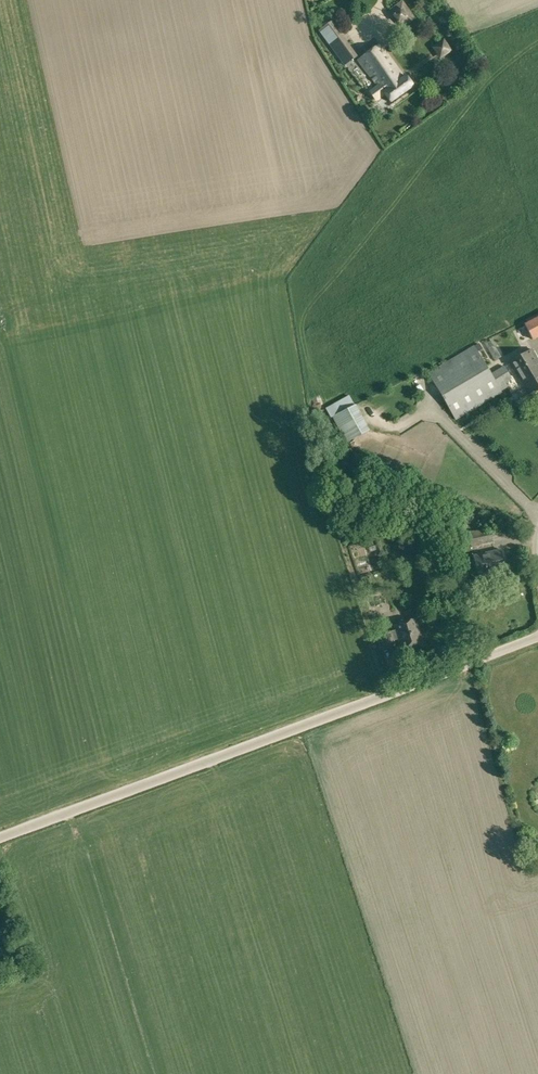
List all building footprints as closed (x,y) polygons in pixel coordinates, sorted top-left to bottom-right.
[(402,1),(390,10),(403,27),(415,18),(402,1)] [(351,60),(356,56),(331,22),(319,30),(338,56),(344,52),(351,60)] [(404,78),(380,44),(358,60),(378,86),(373,89),(374,90),(370,93),(375,100),(383,94),(389,102),(412,86),(405,77),(404,78)] [(532,338),(533,340),(537,338),(537,316),(525,323),(526,325),(532,338)] [(475,346),(429,373),(456,419),(502,392),(499,387),(511,379),(504,367),(491,374),(478,352),(482,349),(479,344),(475,347),(475,346)] [(532,349),(509,363),(529,395),(537,390),(537,360),(532,349)] [(349,395),(326,408),(331,417),(354,405),(349,395)] [(350,441),(367,432),(370,430),(356,404),(332,417),(347,442),(350,441)] [(493,543),(490,528),(469,533),(472,548),(493,543)] [(474,555),(479,576),(506,570),(501,549),(474,555)] [(398,637),(402,649),(423,643),(417,619),(395,625),(396,630),(378,636),(381,649),(395,645),(393,639),(398,637)]
